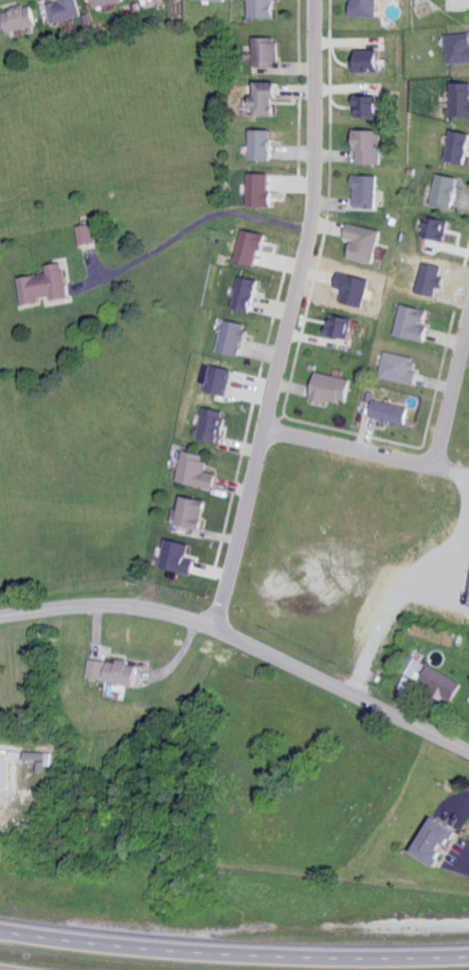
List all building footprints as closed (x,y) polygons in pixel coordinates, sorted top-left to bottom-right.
[(59,4),(48,6),(51,25),(81,20),(78,0),(58,0),(59,4)] [(93,9),(124,5),(123,0),(92,0),(93,9)] [(252,22),(278,22),(278,0),(251,0),(252,22)] [(354,17),(381,18),(382,0),(354,0),(354,17)] [(38,29),(33,7),(3,14),(7,36),(38,29)] [(468,64),(468,35),(447,35),(448,65),(468,64)] [(279,39),(254,38),(253,68),(278,69),(279,39)] [(358,74),(389,73),(388,60),(383,60),(382,51),(357,53),(358,74)] [(253,117),(276,118),(276,100),(279,100),(280,83),(258,83),(257,99),(254,99),(253,117)] [(452,118),(468,118),(468,83),(452,83),(452,118)] [(357,120),(386,119),(386,107),(381,108),(381,97),(356,97),(357,120)] [(252,161),(274,161),(275,131),(253,131),(252,161)] [(383,166),(383,132),(356,131),(356,165),(383,166)] [(453,131),(447,162),(467,166),(468,156),(468,134),(453,131)] [(252,174),(251,208),(273,208),(273,174),(252,174)] [(456,208),(461,179),(439,175),(434,205),(456,208)] [(379,177),(355,176),(354,209),(378,210),(379,177)] [(426,239),(448,242),(451,222),(429,218),(426,239)] [(77,229),(82,247),(98,243),(93,224),(77,229)] [(378,265),(384,232),(350,225),(347,239),(355,241),(351,260),(378,265)] [(239,263),(258,267),(261,252),(266,253),(270,236),(246,231),(239,263)] [(24,305),(52,302),(72,300),(68,263),(48,266),(50,275),(21,279),(24,305)] [(236,309),(255,313),(262,282),(243,277),(236,309)] [(430,328),(427,327),(430,311),(403,306),(397,337),(427,343),(430,328)] [(357,341),(359,320),(332,316),(329,337),(357,341)] [(251,326),(227,320),(220,352),(244,358),(251,326)] [(420,361),(385,353),(380,380),(414,387),(420,361)] [(228,397),(233,371),(212,367),(207,393),(228,397)] [(353,381),(317,374),(312,400),(348,407),(353,381)] [(406,428),(411,409),(376,401),(371,419),(406,428)] [(199,439),(223,443),(228,413),(204,409),(199,439)] [(216,476),(205,473),(208,457),(183,452),(176,484),(213,491),(216,476)] [(176,528),(203,531),(207,502),(180,498),(176,528)] [(191,547),(168,541),(161,569),(193,577),(198,560),(189,557),(191,547)] [(106,684),(137,688),(140,668),(131,667),(131,662),(118,660),(117,664),(109,663),(106,684)] [(107,663),(89,661),(88,680),(105,682),(107,663)] [(420,687),(455,703),(463,683),(429,668),(420,687)] [(36,764),(36,756),(16,757),(16,765),(36,764)] [(417,855),(440,868),(461,833),(438,819),(417,855)]
